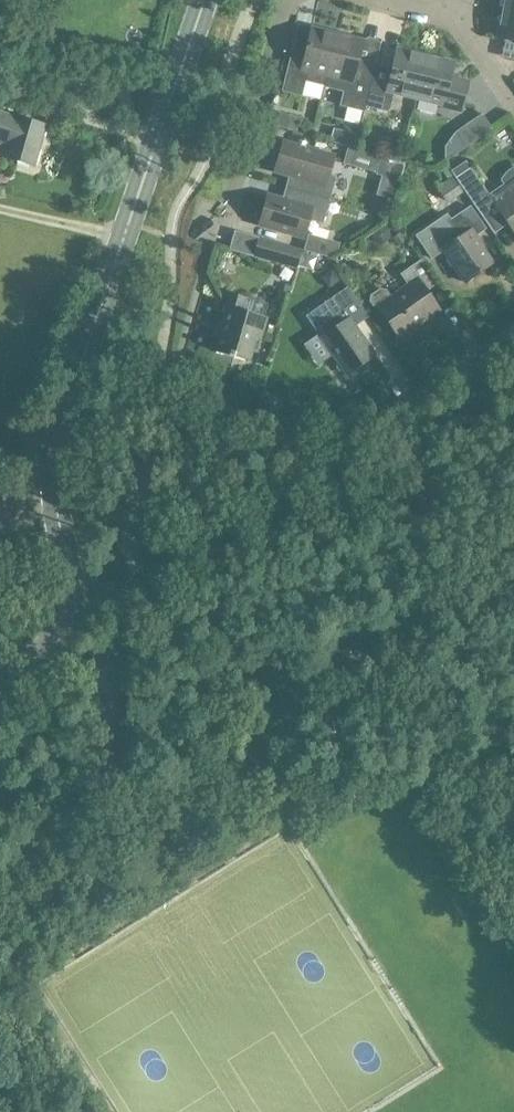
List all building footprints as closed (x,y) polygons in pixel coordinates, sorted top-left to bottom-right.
[(503,14),(513,16),(513,0),(506,0),(503,14)] [(503,14),(498,41),(513,44),(513,16),(503,14)] [(305,82),(323,87),(324,87),(337,34),(312,28),(306,49),(305,55),(292,52),(282,91),(301,96),(302,95),(305,82)] [(357,67),(363,40),(337,34),(324,87),(344,92),(340,105),(364,111),(365,106),(366,106),(374,72),(357,67)] [(415,101),(426,58),(398,51),(393,71),(376,67),(374,74),(366,109),(386,114),(390,111),(394,96),(415,101)] [(454,65),(426,58),(415,101),(442,108),(441,110),(461,115),(468,84),(450,79),(454,65)] [(273,104),(267,122),(284,127),(289,109),(273,104)] [(13,137),(6,160),(34,167),(45,126),(18,119),(17,121),(0,117),(0,134),(13,137)] [(482,118),(458,134),(468,149),(492,132),(482,118)] [(289,191),(330,202),(336,179),(329,177),(334,160),(284,146),(276,173),(293,178),(289,191)] [(347,150),(343,165),(376,173),(379,159),(347,150)] [(442,170),(447,179),(453,176),(447,167),(442,170)] [(456,180),(482,218),(496,208),(513,233),(513,167),(512,168),(508,170),(505,171),(503,174),(500,178),(498,182),(502,188),(489,197),(471,170),(456,180)] [(463,193),(452,177),(437,188),(447,203),(463,193)] [(330,202),(289,191),(286,204),(269,199),(261,226),(304,239),(309,222),(323,226),(330,202)] [(448,212),(417,235),(434,259),(443,252),(465,285),(493,266),(475,239),(486,231),(471,209),(454,221),(448,212)] [(389,229),(380,226),(373,232),(373,241),(382,246),(390,239),(389,229)] [(308,233),(304,248),(332,257),(337,253),(340,242),(308,233)] [(405,241),(400,233),(393,238),(398,246),(405,241)] [(304,250),(261,237),(254,258),(298,271),(304,250)] [(440,313),(426,294),(425,292),(437,284),(421,260),(400,274),(401,276),(409,287),(393,299),(387,290),(381,289),(371,295),(370,302),(372,306),(377,307),(378,309),(399,339),(422,323),(423,325),(440,313)] [(348,288),(327,303),(307,317),(322,338),(338,362),(336,367),(339,371),(345,372),(347,375),(375,356),(355,326),(368,317),(348,288)] [(225,325),(217,355),(250,364),(256,341),(261,343),(267,321),(242,314),(246,301),(230,297),(222,325),(225,325)]
